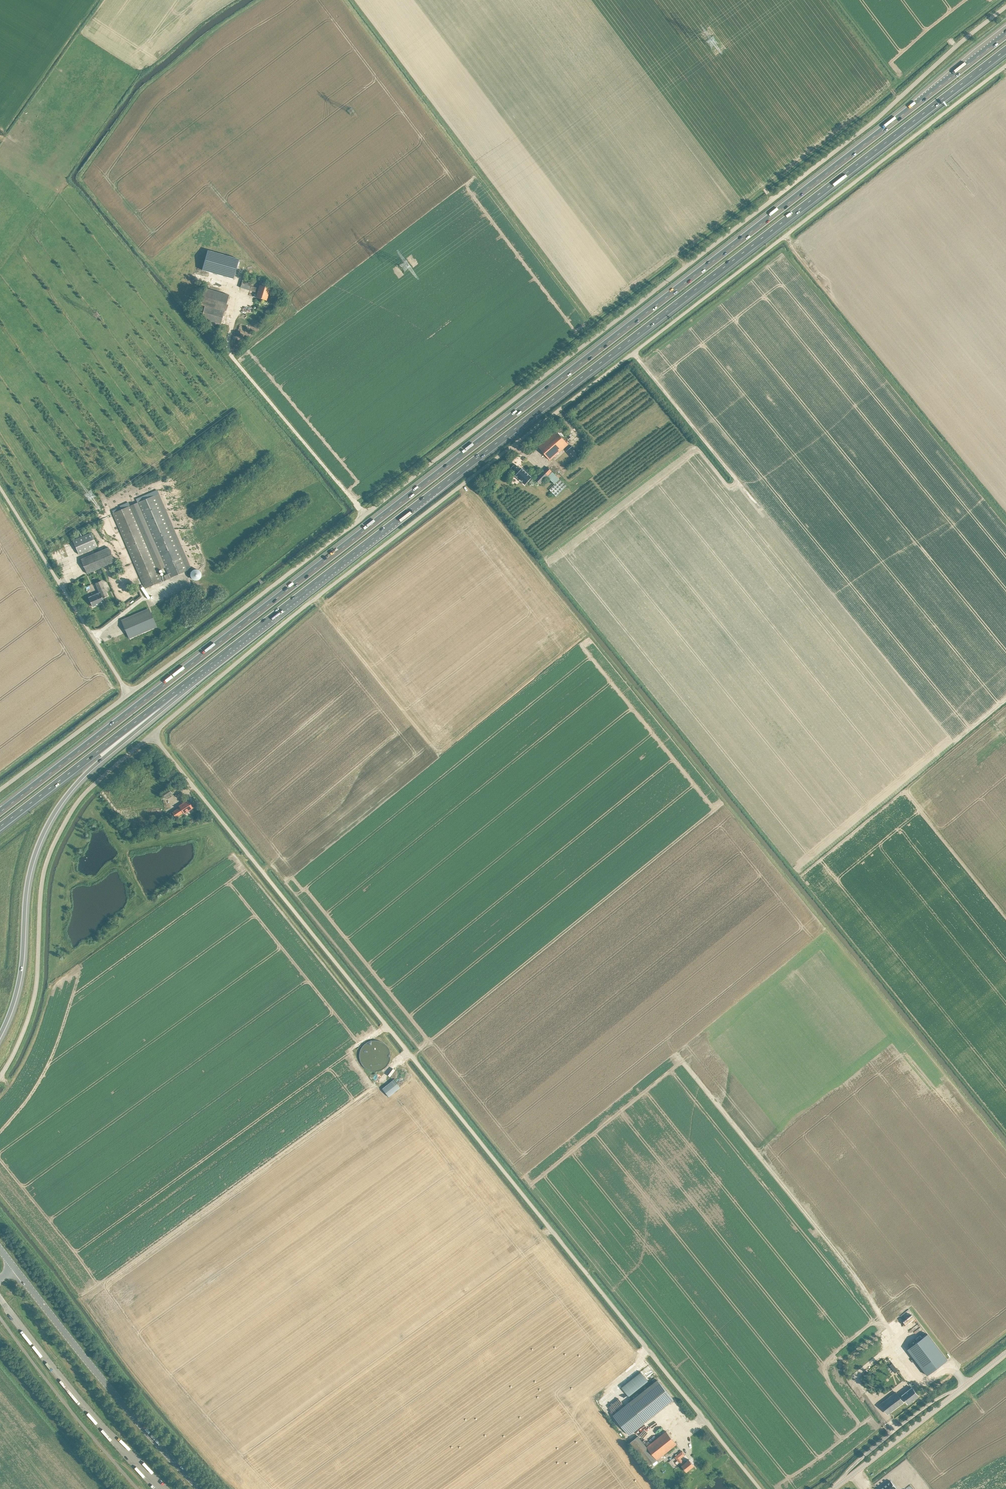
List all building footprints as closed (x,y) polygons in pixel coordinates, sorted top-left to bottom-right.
[(899,139),(910,130),(908,127),(897,136),(899,139)] [(237,275),(239,268),(237,267),(239,260),(207,251),(202,270),(234,279),(235,274),(237,275)] [(258,288),(251,286),(252,283),(243,280),(240,288),(257,293),(256,297),(266,301),(270,290),(270,288),(259,284),(258,288)] [(221,324),(229,295),(205,288),(200,305),(205,306),(201,319),(204,319),(204,322),(215,325),(216,323),(221,324)] [(550,460),(568,444),(557,431),(538,447),(550,460)] [(575,460),(580,455),(572,446),(566,451),(575,460)] [(521,470),(515,464),(511,468),(517,474),(515,476),(525,485),(532,477),(522,468),(521,470)] [(547,467),(535,479),(539,483),(540,484),(552,471),(547,467)] [(558,482),(563,477),(557,470),(551,475),(558,482)] [(163,581),(170,578),(187,571),(154,495),(113,513),(145,588),(162,581),(163,581)] [(79,555),(98,546),(92,533),(73,541),(79,555)] [(57,557),(72,551),(67,538),(57,542),(58,546),(54,548),(57,557)] [(87,574),(92,572),(115,562),(109,547),(81,559),(87,574)] [(193,580),(195,581),(196,581),(198,580),(199,580),(200,579),(201,578),(201,577),(201,576),(201,575),(201,574),(201,573),(201,572),(200,571),(199,570),(198,570),(197,569),(196,569),(195,569),(194,570),(192,571),(191,572),(190,573),(190,575),(190,576),(191,578),(192,579),(193,580)] [(93,607),(97,605),(103,602),(102,598),(107,596),(100,581),(95,583),(100,593),(89,597),(93,607)] [(123,622),(122,620),(121,620),(129,638),(128,636),(156,624),(150,611),(123,622)] [(164,799),(172,793),(169,788),(161,793),(164,799)] [(184,814),(193,808),(188,800),(179,806),(179,807),(172,812),(175,817),(183,812),(184,814)] [(162,815),(161,807),(146,809),(147,817),(162,815)] [(369,1044),(375,1063),(386,1059),(383,1047),(381,1048),(379,1041),(369,1044)] [(388,1097),(400,1087),(394,1079),(382,1089),(388,1097)] [(892,1323),(899,1331),(906,1325),(899,1317),(892,1323)] [(917,1328),(906,1336),(912,1344),(923,1336),(917,1328)] [(927,1334),(907,1349),(925,1373),(927,1376),(936,1369),(947,1360),(947,1359),(927,1334)] [(640,1371),(621,1386),(629,1396),(648,1381),(640,1371)] [(658,1380),(613,1416),(629,1435),(673,1400),(658,1380)] [(908,1404),(918,1396),(912,1387),(899,1397),(895,1392),(880,1404),(887,1414),(905,1400),(908,1404)] [(657,1460),(677,1444),(666,1431),(647,1447),(648,1448),(657,1459),(657,1460)] [(648,1448),(647,1448),(638,1436),(630,1442),(639,1454),(649,1466),(657,1459),(654,1456),(648,1448)] [(684,1463),(680,1458),(685,1454),(682,1451),(675,1457),(687,1472),(694,1466),(689,1459),(684,1463)] [(880,1488),(894,1488),(896,1487),(891,1481),(880,1488)]
